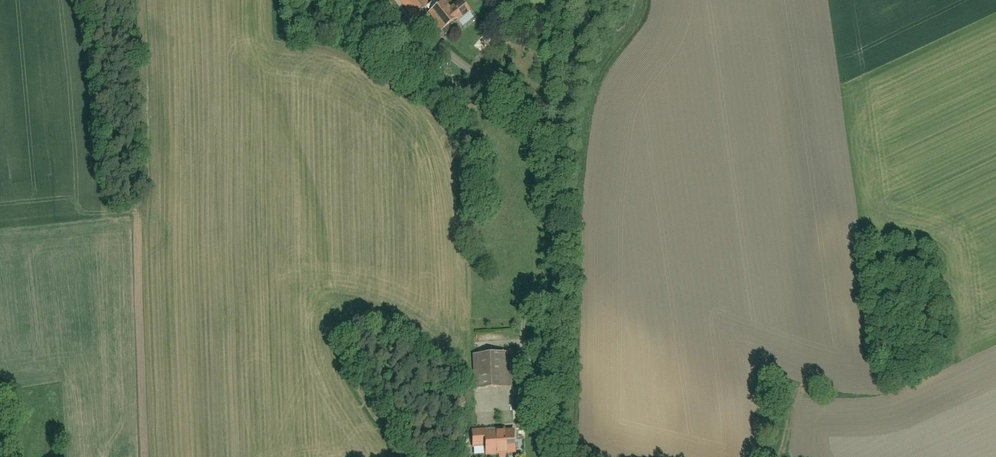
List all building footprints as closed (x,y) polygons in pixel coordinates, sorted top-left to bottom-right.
[(412,18),(431,4),(428,0),(399,0),(412,18)] [(430,13),(443,29),(453,22),(454,24),(470,11),(461,0),(460,0),(450,9),(444,2),(430,13)] [(414,49),(406,55),(417,68),(425,61),(414,49)] [(478,387),(511,386),(510,354),(477,354),(478,387)] [(485,434),(485,456),(517,456),(516,434),(510,434),(509,411),(489,411),(490,434),(485,434)]
